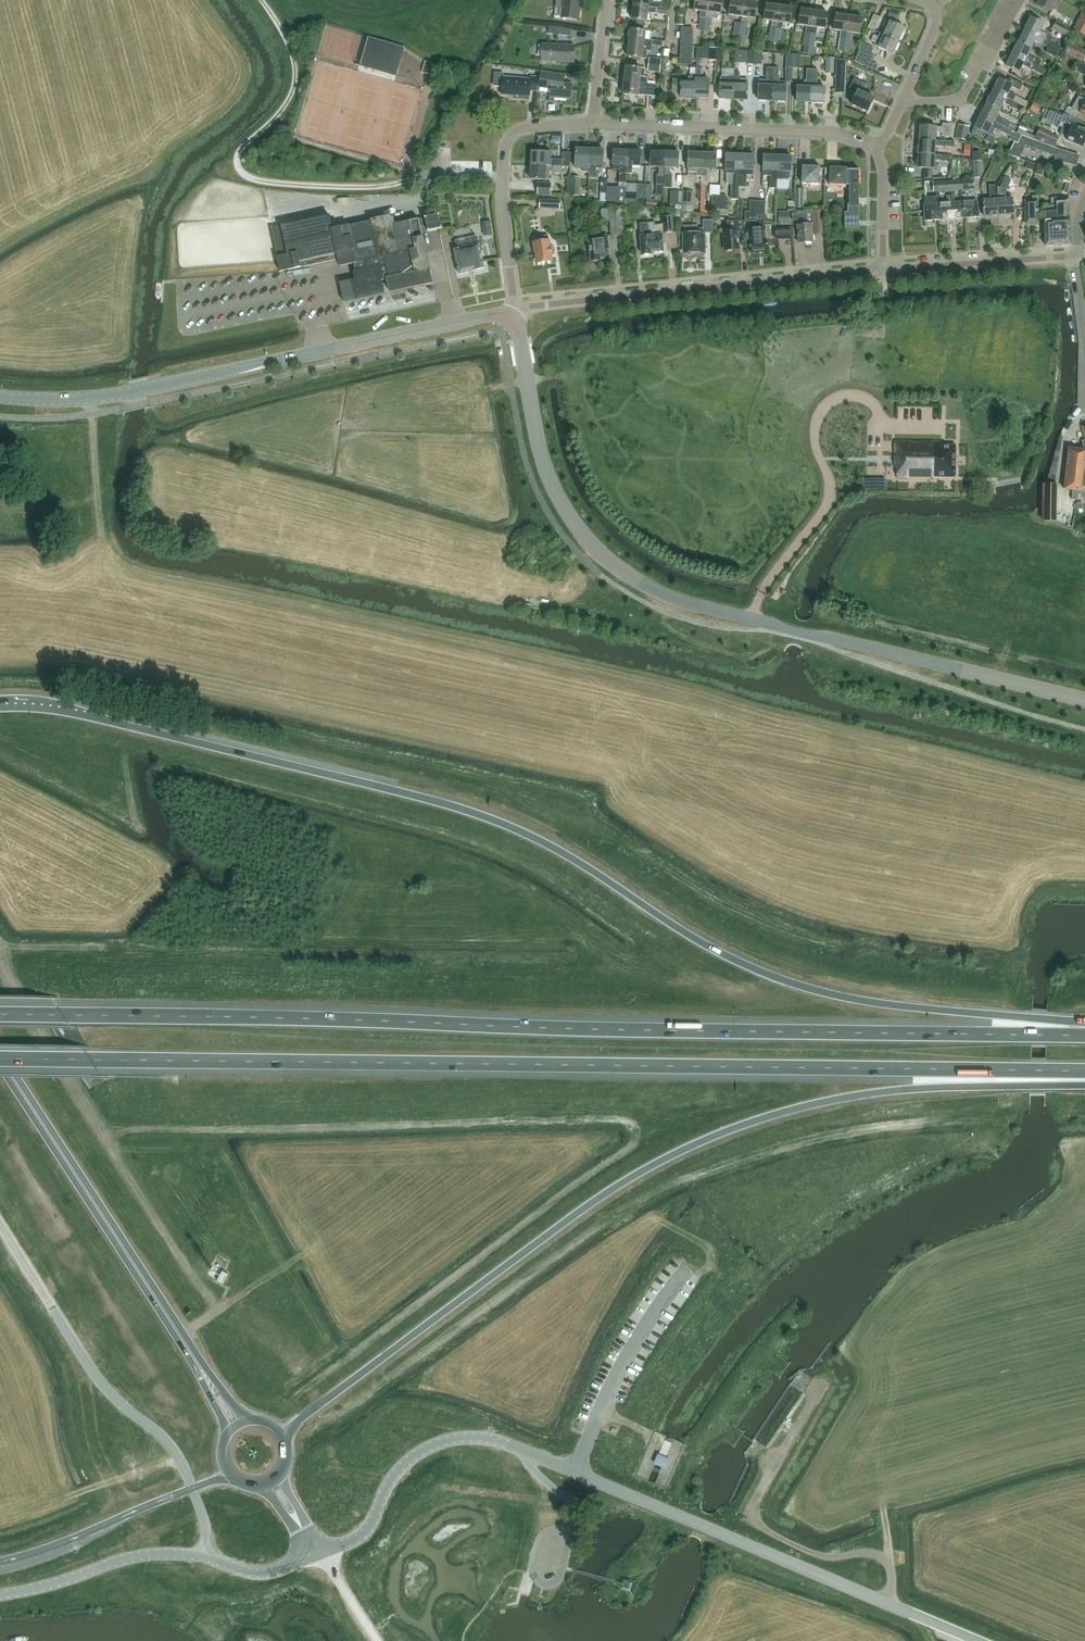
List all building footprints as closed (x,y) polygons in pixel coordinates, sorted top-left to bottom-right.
[(580,0),(555,0),(553,17),(578,20),(580,0)] [(649,0),(634,0),(634,5),(656,8),(660,8),(660,3),(649,2),(649,0)] [(660,3),(660,8),(667,9),(668,0),(661,0),(660,3)] [(709,0),(696,0),(694,10),(700,11),(697,30),(703,31),(706,12),(707,12),(709,0)] [(723,0),(709,0),(707,12),(706,12),(703,31),(709,32),(712,12),(720,14),(723,0)] [(744,1),(739,0),(731,0),(729,15),(741,17),(742,17),(744,1)] [(1057,0),(1039,0),(1037,4),(1051,11),(1057,0)] [(755,19),(758,3),(744,1),(742,17),(741,17),(740,23),(738,36),(744,37),(746,17),(755,19)] [(777,22),(779,6),(766,4),(764,20),(770,21),(767,41),(773,41),(776,22),(777,22)] [(656,9),(656,8),(634,5),(632,19),(636,20),(636,25),(644,26),(645,21),(646,21),(647,13),(667,15),(668,10),(656,9)] [(790,24),(792,8),(779,6),(777,22),(776,22),(773,41),(779,42),(781,22),(790,24)] [(898,11),(889,8),(887,18),(896,20),(898,11)] [(812,27),(814,11),(801,9),(799,25),(805,26),(802,46),(808,46),(810,27),(812,27)] [(825,29),(827,13),(814,11),(812,27),(810,27),(808,46),(813,47),(816,27),(825,29)] [(1081,13),(1072,29),(1084,37),(1084,16),(1081,13)] [(836,14),(834,30),(839,31),(845,32),(847,32),(849,16),(836,14)] [(879,17),(873,14),(867,27),(873,30),(879,17)] [(848,53),(851,33),(860,34),(862,18),(849,16),(847,32),(845,32),(844,39),(843,52),(848,53)] [(1040,31),(1044,23),(1031,17),(1024,29),(1054,44),(1056,41),(1053,39),(1053,38),(1047,34),(1040,31)] [(890,22),(886,20),(883,26),(887,28),(884,34),(899,41),(905,28),(890,22)] [(1071,29),(1055,21),(1051,30),(1067,38),(1071,29)] [(643,31),(644,26),(636,25),(635,30),(631,29),(629,43),(652,46),(661,47),(662,41),(651,40),(651,34),(650,31),(645,31),(643,31)] [(570,36),(571,29),(549,26),(548,33),(570,36)] [(1061,48),(1054,44),(1024,29),(1018,41),(1031,48),(1035,40),(1048,47),(1046,52),(1056,57),(1061,48)] [(899,41),(884,34),(880,32),(878,37),(873,35),(870,41),(875,43),(874,45),(878,47),(893,54),(899,41)] [(396,77),(405,47),(368,37),(360,66),(396,77)] [(1028,55),(1031,48),(1018,41),(1012,53),(1039,67),(1039,66),(1041,62),(1035,58),(1028,55)] [(1069,41),(1063,52),(1082,62),(1084,57),(1084,51),(1069,41)] [(857,49),(870,55),(873,48),(860,42),(857,49)] [(651,51),(652,46),(629,43),(627,57),(642,58),(643,50),(651,51)] [(574,62),(575,46),(542,44),(541,61),(574,62)] [(715,61),(716,48),(709,47),(698,47),(698,52),(708,52),(707,60),(715,61)] [(754,64),(754,51),(746,51),(745,64),(754,64)] [(1046,70),(1039,66),(1039,67),(1012,53),(1006,66),(1019,72),(1023,65),(1030,69),(1030,68),(1044,75),(1046,70)] [(785,54),(785,68),(792,68),(793,68),(793,55),(785,54)] [(647,64),(660,66),(661,59),(648,57),(647,64)] [(833,58),(825,57),(825,73),(833,74),(833,58)] [(434,76),(437,65),(424,61),(421,73),(434,76)] [(837,61),(836,93),(843,93),(844,61),(837,61)] [(1081,63),(1076,71),(1084,76),(1084,65),(1081,63)] [(659,72),(660,66),(647,64),(646,71),(659,72)] [(625,80),(647,83),(648,77),(644,77),(645,69),(626,66),(625,80)] [(696,68),(690,68),(690,75),(690,83),(682,83),(682,80),(673,80),(673,91),(681,91),(681,97),(695,98),(696,68)] [(709,80),(701,79),(701,69),(696,68),(695,98),(708,98),(709,80)] [(772,101),(773,68),(766,68),(766,78),(767,78),(767,80),(759,80),(758,100),(772,101)] [(773,68),(772,101),(786,101),(786,87),(787,82),(784,82),(778,82),(779,68),(773,68)] [(811,102),(812,69),(806,69),(806,87),(797,87),(797,101),(811,102)] [(817,88),(817,79),(817,69),(812,69),(811,102),(825,102),(825,88),(817,88)] [(572,84),(564,83),(565,75),(541,71),(539,87),(539,88),(540,87),(551,88),(550,98),(571,99),(572,84)] [(530,79),(503,77),(503,74),(495,73),(494,85),(502,86),(501,94),(529,96),(530,91),(536,91),(537,77),(530,77),(530,79)] [(734,76),(729,76),(722,76),(720,77),(719,99),(733,99),(734,76)] [(740,79),(740,76),(734,76),(733,99),(747,100),(748,80),(740,79)] [(1020,104),(1024,107),(1025,107),(1027,102),(1015,96),(1016,95),(1009,92),(1011,87),(1020,91),(1023,84),(1010,77),(1007,82),(999,78),(993,91),(1020,104)] [(1036,88),(1040,81),(1033,78),(1030,84),(1036,88)] [(647,84),(647,83),(625,80),(623,94),(642,96),(642,95),(657,97),(658,85),(647,84)] [(867,111),(874,97),(858,90),(859,88),(851,84),(848,90),(856,93),(851,104),(867,111)] [(1024,107),(1020,104),(993,91),(987,103),(1000,109),(1003,102),(1010,106),(1017,110),(1018,108),(1022,111),(1024,107)] [(1079,96),(1075,103),(1073,102),(1070,107),(1068,106),(1065,112),(1077,119),(1080,113),(1084,116),(1084,100),(1079,96)] [(1040,106),(1032,102),(1029,110),(1037,114),(1040,106)] [(996,116),(1000,109),(987,103),(981,115),(1013,131),(1016,126),(996,116)] [(1062,116),(1050,111),(1043,127),(1049,130),(1052,123),(1059,126),(1060,123),(1064,124),(1060,134),(1066,137),(1065,139),(1083,147),(1084,142),(1084,129),(1075,124),(1077,120),(1070,117),(1064,114),(1062,116)] [(986,133),(992,136),(995,129),(998,130),(1010,137),(1008,139),(1010,140),(1015,132),(1013,131),(981,115),(972,132),(983,138),(986,133)] [(935,141),(936,133),(942,133),(942,137),(951,137),(952,124),(942,124),(942,127),(920,126),(919,140),(935,141)] [(969,127),(957,124),(954,139),(966,141),(969,127)] [(1054,148),(1059,137),(1039,129),(1034,140),(1039,142),(1054,148)] [(1054,148),(1039,142),(1034,140),(1020,135),(1015,132),(1010,140),(1013,141),(1007,155),(1019,159),(1025,146),(1055,157),(1055,160),(1076,166),(1079,155),(1057,149),(1054,148)] [(955,142),(935,141),(919,140),(918,154),(935,154),(935,146),(955,148),(955,142)] [(589,172),(590,149),(576,149),(575,163),(575,168),(583,168),(583,172),(588,172),(589,172)] [(603,169),(604,150),(590,149),(589,172),(588,172),(588,178),(595,179),(596,169),(603,169)] [(626,174),(627,151),(613,150),(613,169),(621,170),(621,173),(619,173),(619,182),(627,183),(627,174),(626,174)] [(531,165),(562,167),(562,166),(570,167),(570,153),(563,153),(562,160),(550,159),(551,152),(532,151),(531,165)] [(641,166),(641,151),(627,151),(626,174),(627,174),(632,174),(632,166),(641,166)] [(664,175),(665,152),(651,152),(650,166),(659,166),(659,174),(656,174),(656,185),(664,185),(664,175)] [(672,188),(672,175),(670,175),(670,167),(678,167),(679,153),(665,152),(664,175),(664,185),(664,188),(672,188)] [(702,176),(702,154),(689,153),(688,172),(696,172),(696,176),(702,176)] [(1001,156),(995,153),(992,162),(998,164),(1001,156)] [(716,169),(717,154),(702,154),(702,176),(707,177),(708,168),(716,169)] [(949,155),(935,154),(918,154),(917,168),(923,168),(933,169),(934,169),(934,160),(949,161),(949,155)] [(739,187),(740,155),(726,155),(725,173),(733,174),(732,184),(731,184),(731,199),(738,200),(739,187)] [(753,175),(754,156),(740,155),(739,187),(746,187),(747,178),(745,178),(745,175),(753,175)] [(777,179),(778,156),(764,156),(763,176),(771,176),(771,178),(769,178),(768,188),(776,188),(776,179),(777,179)] [(791,178),(791,171),(792,157),(778,156),(777,179),(789,180),(791,178)] [(981,177),(980,160),(973,161),(971,161),(972,178),(981,177)] [(562,174),(562,167),(531,165),(530,179),(545,180),(545,179),(549,179),(550,172),(553,172),(553,173),(562,174)] [(1041,176),(1044,167),(1038,165),(1035,174),(1041,176)] [(819,184),(820,167),(802,166),(801,184),(819,184)] [(848,185),(848,170),(848,168),(830,167),(829,185),(848,185)] [(932,177),(933,169),(923,168),(923,178),(932,177)] [(845,228),(859,228),(859,185),(857,185),(857,170),(848,170),(848,185),(848,212),(845,212),(845,228)] [(1010,178),(1004,174),(1000,180),(1006,184),(1010,178)] [(579,177),(570,176),(569,195),(578,196),(579,177)] [(600,193),(606,194),(607,194),(607,186),(607,180),(600,180),(599,193),(600,193)] [(938,191),(964,190),(964,180),(937,182),(938,191)] [(964,190),(974,189),(973,180),(964,180),(964,190)] [(551,195),(551,183),(538,183),(537,194),(551,195)] [(644,199),(645,184),(636,184),(635,205),(643,206),(643,199),(644,199)] [(997,187),(996,187),(996,185),(988,185),(989,200),(983,200),(984,217),(999,216),(997,187)] [(607,194),(606,194),(606,201),(625,204),(626,187),(618,187),(607,186),(607,194)] [(1004,193),(1002,193),(1002,187),(997,187),(999,216),(1013,215),(1012,198),(1005,199),(1004,193)] [(803,188),(794,188),(794,208),(802,208),(803,188)] [(692,191),(682,191),(681,211),(691,211),(692,191)] [(719,210),(720,195),(712,195),(711,209),(718,210),(719,210)] [(725,209),(726,195),(720,195),(719,210),(718,210),(718,215),(727,216),(727,209),(725,209)] [(977,201),(967,202),(967,195),(963,195),(963,202),(964,202),(965,218),(978,217),(977,201)] [(939,220),(938,204),(937,196),(924,197),(925,205),(924,205),(925,221),(939,220)] [(947,203),(938,204),(939,220),(965,218),(964,202),(963,202),(954,203),(954,196),(946,196),(947,203)] [(1057,219),(1067,219),(1067,214),(1070,214),(1069,205),(1068,205),(1068,198),(1051,199),(1052,205),(1044,206),(1045,220),(1057,219)] [(654,200),(645,199),(645,207),(653,208),(654,200)] [(559,209),(560,201),(540,200),(540,208),(559,209)] [(757,215),(757,201),(749,200),(748,211),(744,211),(744,220),(756,222),(756,215),(757,215)] [(1026,224),(1039,224),(1038,200),(1025,200),(1026,224)] [(764,215),(765,201),(757,201),(757,215),(758,215),(758,219),(766,219),(766,215),(764,215)] [(622,236),(621,208),(600,209),(600,222),(609,222),(610,236),(622,236)] [(823,234),(821,209),(811,210),(813,235),(823,234)] [(789,224),(789,211),(777,211),(778,225),(789,224)] [(806,215),(796,216),(796,212),(791,212),(791,221),(797,220),(797,225),(798,243),(813,242),(812,224),(806,224),(806,215)] [(430,270),(423,237),(422,233),(442,229),(439,215),(394,224),(392,216),(372,220),(372,221),(349,226),(349,225),(332,229),(329,215),(281,226),(271,228),(278,257),(277,257),(280,272),(338,259),(340,266),(365,261),(367,269),(353,272),(355,280),(340,283),(344,302),(384,294),(382,280),(387,279),(390,292),(432,283),(430,270)] [(660,235),(660,233),(662,232),(662,233),(673,232),(672,215),(661,216),(661,225),(654,225),(654,222),(640,224),(641,236),(640,236),(642,254),(651,254),(651,252),(663,250),(662,234),(660,235)] [(1062,232),(1070,231),(1070,218),(1067,219),(1057,219),(1058,227),(1062,226),(1062,232)] [(739,249),(738,233),(743,233),(741,219),(727,221),(728,228),(723,228),(724,233),(723,233),(725,250),(739,249)] [(1062,226),(1058,227),(1057,219),(1045,220),(1044,220),(1045,246),(1071,245),(1070,231),(1062,232),(1062,226)] [(684,253),(705,253),(704,233),(703,233),(703,228),(697,229),(697,226),(684,226),(684,233),(683,233),(684,253)] [(789,239),(789,227),(775,228),(775,239),(789,239)] [(750,253),(768,251),(767,239),(766,228),(748,229),(749,241),(750,253)] [(600,259),(610,258),(608,239),(607,239),(607,234),(598,235),(598,240),(589,241),(591,261),(593,260),(595,262),(598,261),(599,260),(601,259),(600,259)] [(479,244),(478,244),(476,236),(474,235),(455,239),(453,242),(455,249),(454,249),(459,274),(473,271),(473,272),(485,269),(479,244)] [(552,255),(554,255),(553,246),(551,247),(550,240),(549,241),(548,235),(537,237),(537,242),(533,243),(534,252),(535,252),(536,264),(553,261),(552,255)] [(955,477),(956,445),(936,445),(936,441),(895,441),(894,467),(897,467),(897,478),(920,478),(920,481),(930,481),(930,478),(934,478),(934,477),(955,477)] [(1084,450),(1082,450),(1069,448),(1064,489),(1072,490),(1071,499),(1076,500),(1077,495),(1083,495),(1083,497),(1084,499),(1084,450)] [(863,480),(863,489),(875,489),(875,480),(863,480)] [(1056,522),(1056,485),(1044,484),(1043,521),(1056,522)] [(223,1284),(228,1274),(223,1271),(217,1281),(223,1284)] [(667,1469),(671,1459),(658,1453),(654,1464),(662,1467),(667,1469)]
